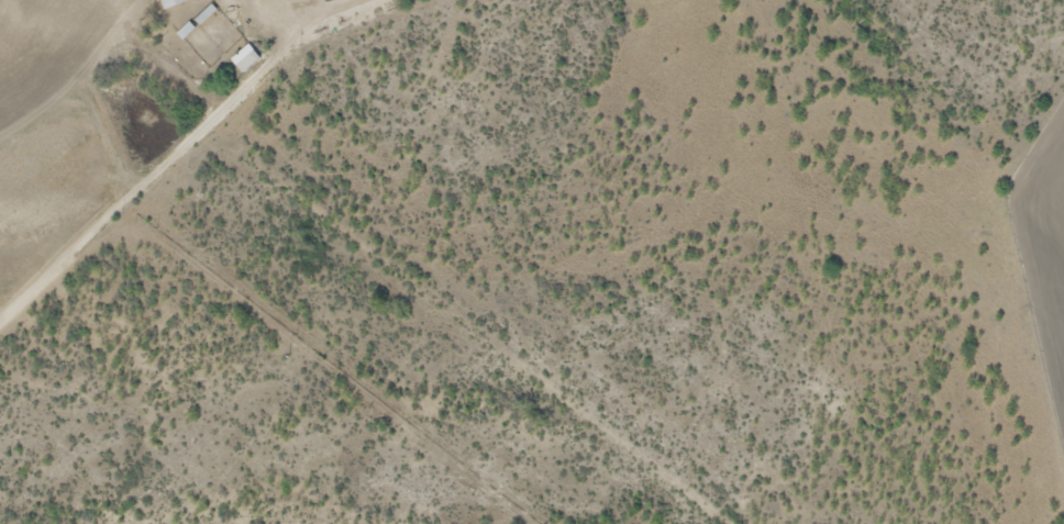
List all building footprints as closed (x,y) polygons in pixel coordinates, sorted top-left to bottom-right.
[(162,1),(166,11),(191,0),(165,0),(162,1)] [(261,58),(249,44),(231,59),(243,73),(261,58)]
